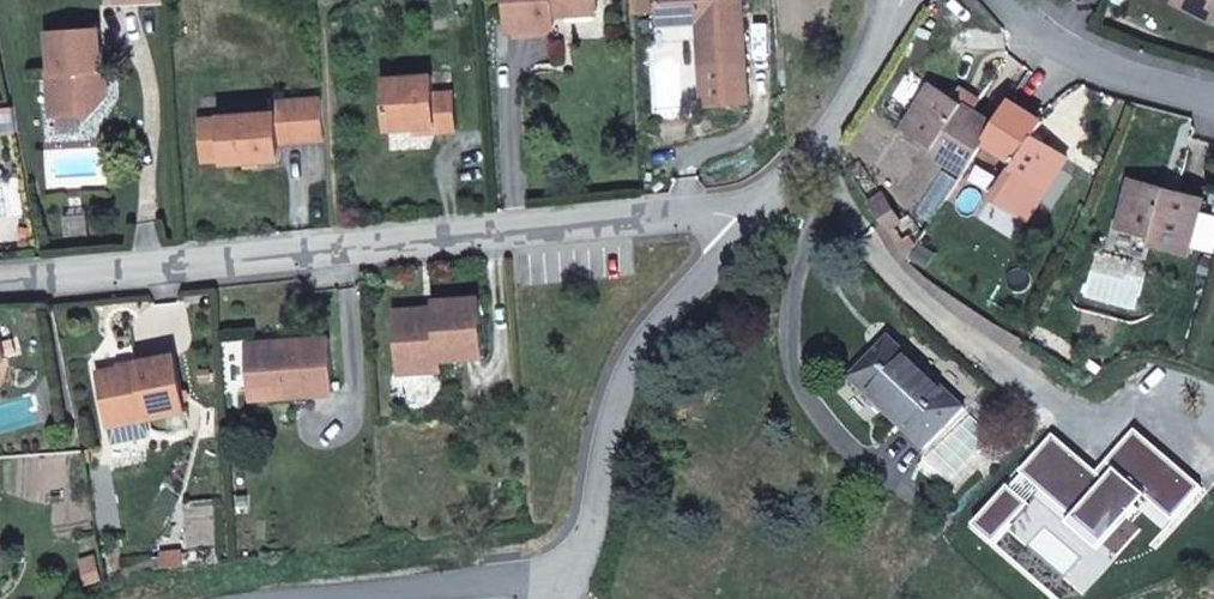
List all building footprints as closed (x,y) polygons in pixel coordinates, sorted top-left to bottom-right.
[(598,0),(508,0),(510,31),(555,28),(555,17),(554,11),(566,10),(566,16),(599,13),(598,0)] [(742,0),(658,0),(659,16),(698,13),(699,22),(702,65),(746,61),(742,0)] [(1174,1),(1213,21),(1213,0),(1174,0),(1174,1)] [(699,22),(698,13),(659,16),(660,25),(699,22)] [(109,95),(98,85),(97,70),(102,64),(100,28),(49,31),(52,72),(49,72),(52,115),(82,113),(88,118),(109,95)] [(746,61),(702,65),(705,106),(749,103),(746,61)] [(109,95),(109,79),(97,70),(98,85),(109,95)] [(456,131),(453,92),(434,94),(433,75),(385,79),(389,130),(435,126),(435,132),(456,131)] [(984,142),(995,124),(932,83),(905,126),(935,146),(931,152),(964,172),(984,142)] [(324,140),(322,98),(275,102),(275,113),(221,116),(221,118),(201,119),(204,161),(225,160),(225,163),(280,160),(279,143),(324,140)] [(995,124),(984,142),(1016,162),(993,197),(1027,220),(1068,157),(1035,135),(1044,121),(1011,100),(995,124)] [(899,106),(890,101),(887,107),(896,112),(899,106)] [(0,108),(0,132),(17,131),(15,107),(0,108)] [(868,170),(862,160),(849,168),(856,178),(868,170)] [(1189,254),(1203,198),(1132,178),(1118,228),(1120,228),(1153,237),(1151,244),(1189,254)] [(903,219),(886,193),(872,203),(890,228),(894,225),(903,219)] [(912,252),(894,225),(890,228),(909,257),(912,252)] [(1147,257),(1151,244),(1153,237),(1120,228),(1115,248),(1147,257)] [(483,358),(480,298),(436,301),(436,307),(436,313),(426,314),(425,308),(396,310),(399,361),(413,373),(442,370),(441,360),(483,358)] [(0,327),(0,360),(9,358),(0,327)] [(334,393),(330,337),(248,343),(253,399),(334,393)] [(964,409),(890,339),(852,381),(927,450),(964,409)] [(187,411),(176,354),(137,362),(137,364),(99,372),(108,421),(147,413),(148,418),(187,411)] [(413,373),(399,361),(400,373),(413,373)] [(109,426),(148,418),(147,413),(108,421),(109,426)] [(1120,460),(1099,439),(1093,444),(1114,465),(1120,460)] [(1093,444),(1092,442),(1055,478),(1108,532),(1144,496),(1114,465),(1093,444)] [(1125,550),(1162,514),(1144,496),(1108,532),(1125,550)] [(163,553),(164,568),(185,565),(183,551),(163,553)] [(103,579),(99,561),(85,565),(90,583),(103,579)]
